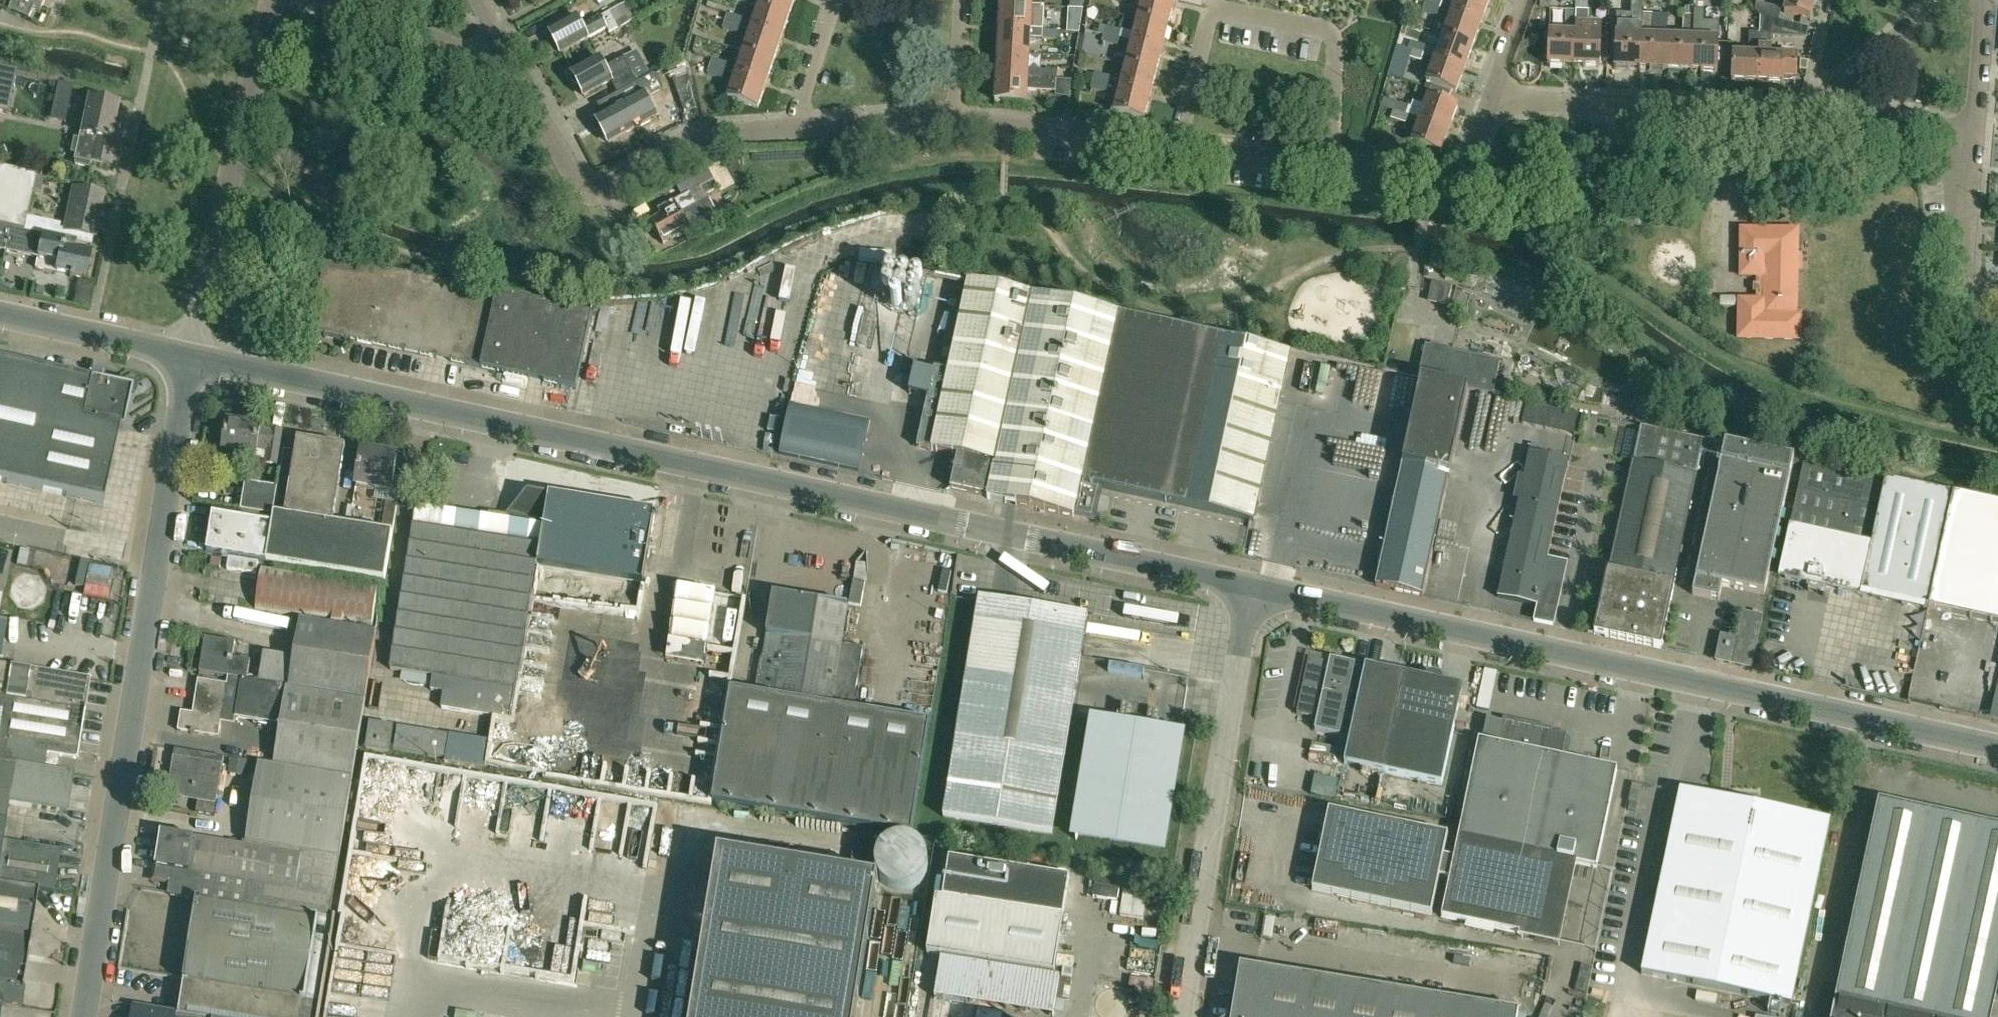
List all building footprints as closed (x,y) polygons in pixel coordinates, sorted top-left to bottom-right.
[(9,9),(30,18),(34,7),(41,10),(45,0),(12,0),(9,9)] [(607,28),(610,35),(637,20),(631,9),(638,5),(636,0),(632,0),(582,26),(576,15),(548,30),(561,53),(589,38),(588,38),(607,28)] [(795,0),(762,0),(760,7),(789,17),(795,0)] [(1174,3),(1164,0),(1142,0),(1138,18),(1168,26),(1174,3)] [(1440,9),(1443,2),(1438,0),(1427,0),(1425,4),(1440,9)] [(1489,2),(1484,0),(1456,0),(1451,14),(1481,25),(1489,2)] [(1562,9),(1575,9),(1575,0),(1562,0),(1562,9)] [(1785,13),(1811,19),(1815,0),(1787,0),(1785,13)] [(1761,17),(1779,20),(1782,9),(1757,3),(1755,9),(1761,17)] [(1438,17),(1440,9),(1425,4),(1423,12),(1438,17)] [(1031,31),(1032,7),(1001,5),(1000,28),(1000,29),(1031,31)] [(782,39),(789,17),(760,7),(752,30),(782,39)] [(1083,9),(1070,9),(1070,24),(1081,25),(1083,9)] [(1576,12),(1567,11),(1566,33),(1550,32),(1548,65),(1574,66),(1576,12)] [(1576,11),(1576,12),(1574,66),(1600,67),(1602,23),(1588,23),(1589,11),(1576,11)] [(725,21),(741,26),(743,19),(728,14),(725,21)] [(1473,47),(1481,25),(1451,14),(1443,36),(1473,47)] [(1643,15),(1642,28),(1652,29),(1652,15),(1643,15)] [(1694,31),(1694,17),(1685,16),(1684,30),(1694,31)] [(1694,31),(1693,38),(1692,71),(1718,72),(1719,39),(1703,39),(1704,17),(1694,17),(1694,31)] [(1783,21),(1779,20),(1761,17),(1760,33),(1759,49),(1759,55),(1758,82),(1784,83),(1784,72),(1796,72),(1797,58),(1785,57),(1785,56),(1772,56),(1772,48),(1770,48),(1771,35),(1781,36),(1783,21)] [(1163,49),(1168,26),(1138,18),(1132,42),(1163,49)] [(738,34),(741,26),(725,21),(723,29),(738,34)] [(1099,33),(1105,35),(1120,39),(1122,31),(1101,26),(1099,33)] [(1058,40),(1059,32),(1031,31),(1000,29),(998,53),(1029,55),(1030,38),(1058,40)] [(774,62),(782,39),(752,30),(744,53),(774,62)] [(1749,48),(1759,49),(1760,33),(1750,32),(1749,48)] [(1118,46),(1120,39),(1105,35),(1103,42),(1118,46)] [(1641,69),(1642,36),(1616,35),(1615,68),(1641,69)] [(1465,69),(1473,47),(1443,36),(1435,59),(1465,69)] [(1666,70),(1668,37),(1642,36),(1641,69),(1666,70)] [(1692,71),(1693,38),(1668,37),(1666,70),(1692,71)] [(1157,73),(1163,49),(1132,42),(1126,65),(1157,73)] [(1409,49),(1424,55),(1427,47),(1412,42),(1409,49)] [(1421,62),(1424,55),(1409,49),(1406,57),(1421,62)] [(766,86),(774,62),(744,53),(737,76),(766,86)] [(1028,79),(1029,55),(998,53),(997,69),(997,77),(1028,79)] [(1758,82),(1759,55),(1733,54),(1732,81),(1758,82)] [(585,97),(612,82),(618,91),(618,92),(637,82),(624,59),(606,70),(600,58),(572,73),(574,77),(572,80),(575,85),(578,85),(585,97)] [(1456,94),(1465,69),(1435,59),(1426,83),(1456,94)] [(710,67),(725,72),(728,65),(713,60),(710,67)] [(686,62),(671,69),(685,111),(697,108),(686,62)] [(1151,96),(1157,73),(1126,65),(1120,88),(1151,96)] [(723,80),(725,72),(710,67),(708,75),(723,80)] [(1038,80),(1056,80),(1056,71),(1039,70),(1038,80)] [(7,113),(15,74),(0,71),(0,111),(7,113)] [(1093,82),(1108,85),(1110,78),(1095,74),(1093,82)] [(605,115),(596,119),(603,131),(601,135),(603,139),(606,138),(609,143),(636,127),(656,117),(646,99),(661,90),(653,75),(599,104),(605,115)] [(758,109),(766,86),(737,76),(729,100),(758,109)] [(1038,80),(1028,79),(997,77),(996,102),(1027,103),(1028,90),(1055,92),(1055,96),(1069,98),(1071,81),(1056,80),(1038,80)] [(1106,93),(1108,85),(1093,82),(1091,89),(1106,93)] [(59,83),(54,106),(68,109),(73,86),(59,83)] [(1144,120),(1151,96),(1120,88),(1114,113),(1144,120)] [(1458,107),(1428,96),(1419,121),(1449,131),(1458,107)] [(1409,117),(1411,109),(1384,99),(1381,107),(1394,111),(1409,117)] [(117,106),(90,100),(83,134),(79,133),(78,140),(74,139),(71,153),(75,154),(74,160),(76,161),(75,165),(89,168),(90,164),(92,164),(93,161),(110,165),(115,141),(114,141),(110,138),(117,106)] [(1406,124),(1409,117),(1394,111),(1391,119),(1406,124)] [(1441,155),(1449,131),(1419,121),(1411,144),(1441,155)] [(745,177),(738,165),(728,171),(734,183),(745,177)] [(77,243),(91,246),(93,238),(94,238),(104,195),(74,188),(65,230),(60,229),(61,226),(27,219),(36,176),(0,168),(0,226),(77,243)] [(709,170),(691,180),(697,190),(702,187),(707,196),(720,189),(709,170)] [(661,215),(651,221),(663,244),(676,237),(679,238),(682,236),(683,233),(690,230),(717,215),(708,198),(696,205),(695,203),(690,194),(681,199),(659,211),(661,215)] [(0,226),(0,250),(45,259),(43,269),(56,272),(56,273),(85,279),(90,254),(75,250),(77,243),(0,226)] [(1801,314),(1796,314),(1798,230),(1742,230),(1741,258),(1742,258),(1742,276),(1758,276),(1757,300),(1740,300),(1739,338),(1800,340),(1801,314)] [(593,314),(570,309),(327,256),(310,330),(576,388),(593,314)] [(1253,520),(1290,351),(969,281),(949,372),(934,368),(917,447),(958,456),(951,488),(988,496),(988,499),(1074,518),(1075,514),(1093,518),(1100,487),(1253,520)] [(877,320),(864,317),(857,346),(871,349),(877,320)] [(1449,351),(1449,352),(1432,348),(1432,346),(1426,345),(1419,379),(1421,379),(1468,390),(1493,395),(1501,362),(1451,351),(1450,351),(1449,351)] [(119,429),(123,430),(132,389),(105,383),(107,377),(97,375),(96,381),(91,380),(90,383),(0,364),(0,483),(103,505),(119,429)] [(1423,597),(1468,390),(1421,379),(1376,587),(1423,597)] [(1545,429),(1550,408),(1527,403),(1522,424),(1545,429)] [(790,405),(780,454),(859,471),(870,423),(790,405)] [(239,458),(240,453),(256,456),(257,449),(267,450),(265,462),(278,464),(283,431),(271,429),(270,431),(261,429),(261,427),(228,421),(224,451),(225,451),(225,456),(239,458)] [(1673,586),(1702,453),(1705,441),(1640,427),(1595,634),(1661,649),(1675,587),(1673,586)] [(346,448),(298,440),(286,438),(278,488),(274,516),(272,524),(266,562),(385,581),(393,533),(382,531),(333,523),(346,448)] [(1723,586),(1765,595),(1793,461),(1705,441),(1702,453),(1723,457),(1693,595),(1719,601),(1723,586)] [(393,533),(399,492),(391,491),(397,456),(362,450),(356,485),(388,491),(382,531),(393,533)] [(1537,606),(1548,559),(1569,462),(1529,453),(1498,597),(1537,606)] [(1952,495),(1863,476),(1804,463),(1789,530),(1801,533),(1800,533),(1801,533),(1791,580),(1822,586),(1928,608),(1928,607),(1952,495)] [(274,516),(278,488),(246,483),(241,511),(274,516)] [(441,708),(510,719),(541,529),(649,547),(655,513),(528,493),(506,515),(490,512),(489,520),(417,508),(391,669),(433,676),(431,690),(444,692),(441,708)] [(1952,495),(1928,607),(1997,622),(1997,505),(1952,495)] [(266,562),(272,524),(213,515),(207,552),(266,562)] [(1534,621),(1554,626),(1567,564),(1548,559),(1537,606),(1534,621)] [(372,625),(378,586),(263,568),(256,606),(293,612),(372,625)] [(642,581),(627,671),(701,683),(715,593),(642,581)] [(843,643),(848,607),(773,595),(763,658),(762,658),(756,694),(731,690),(712,802),(816,819),(845,643),(843,643)] [(1088,616),(980,598),(944,818),(1052,835),(1088,616)] [(1722,636),(1716,661),(1751,668),(1762,617),(1744,614),(1738,640),(1722,636)] [(366,699),(377,632),(300,619),(294,658),(264,653),(259,682),(366,699)] [(200,672),(228,677),(242,679),(247,680),(250,661),(233,658),(235,643),(216,640),(215,643),(205,641),(200,672)] [(845,643),(816,819),(912,835),(931,715),(854,702),(864,646),(845,643)] [(1309,659),(1297,714),(1313,718),(1314,714),(1318,715),(1315,731),(1340,736),(1356,664),(1331,659),(1330,663),(1309,659)] [(76,759),(89,680),(0,665),(0,762),(34,767),(36,753),(76,759)] [(1427,679),(1405,675),(1366,667),(1345,765),(1442,786),(1463,688),(1442,683),(1442,680),(1442,679),(1441,677),(1440,677),(1430,674),(1427,676),(1427,679)] [(236,717),(242,679),(228,677),(227,685),(198,680),(193,714),(181,712),(178,731),(219,737),(221,722),(235,724),(236,717)] [(259,682),(247,680),(242,679),(236,717),(280,725),(274,765),(353,778),(366,699),(259,682)] [(1561,944),(1578,865),(1597,869),(1618,769),(1563,758),(1564,754),(1568,755),(1572,737),(1552,732),(1553,729),(1504,719),(1503,722),(1483,718),(1479,736),(1483,737),(1483,741),(1479,740),(1454,858),(1444,856),(1448,836),(1329,811),(1312,892),(1432,917),(1440,877),(1450,879),(1442,919),(1561,944)] [(371,723),(366,749),(389,753),(394,727),(371,723)] [(398,726),(394,750),(446,758),(450,735),(398,726)] [(174,757),(168,792),(199,797),(198,801),(216,804),(223,765),(174,757)] [(231,758),(228,774),(238,776),(244,777),(248,761),(231,758)] [(34,767),(0,762),(0,817),(6,818),(9,804),(59,812),(67,814),(68,806),(74,774),(45,769),(40,768),(34,767)] [(353,778),(274,765),(259,763),(246,842),(340,857),(353,778)] [(1681,791),(1642,975),(1792,1006),(1830,822),(1681,791)] [(1839,1000),(1838,1000),(1834,1016),(1990,1016),(1997,978),(1997,830),(1881,805),(1839,1000)] [(340,857),(246,842),(243,841),(243,845),(161,832),(155,875),(159,881),(170,882),(167,895),(197,900),(198,899),(318,918),(319,914),(330,916),(340,857)] [(876,871),(877,874),(879,878),(881,880),(882,882),(884,884),(885,885),(887,886),(890,887),(891,888),(894,889),(899,890),(903,890),(906,890),(909,890),(911,890),(914,889),(916,887),(919,885),(922,882),(924,879),(926,876),(927,874),(928,871),(928,869),(928,867),(928,865),(928,862),(928,859),(927,857),(926,854),(925,851),(923,849),(921,846),(919,844),(917,843),(915,841),(912,840),(909,839),(907,839),(904,838),(900,838),(898,838),(896,839),(893,840),(891,841),(888,842),(886,844),(884,846),(882,848),(880,850),(879,852),(877,855),(876,858),(876,861),(876,863),(876,865),(876,868),(876,871)] [(874,842),(855,839),(850,874),(868,877),(874,842)] [(2,843),(1,843),(0,851),(0,884),(36,891),(41,891),(54,893),(61,852),(2,843)] [(692,1016),(855,1016),(878,879),(719,853),(692,1016)] [(949,859),(943,898),(1063,918),(1070,878),(949,859)] [(0,884),(0,1006),(2,1006),(17,1008),(36,891),(0,884)] [(943,898),(936,897),(927,953),(1055,974),(1063,918),(943,898)] [(201,1016),(302,1016),(318,918),(198,899),(197,900),(183,994),(179,1013),(201,1016)] [(935,999),(1053,1016),(1060,977),(942,959),(935,999)] [(1401,993),(1241,967),(1233,1016),(1232,1016),(1519,1016),(1519,1013),(1401,993)] [(176,1013),(133,1006),(131,1016),(175,1016),(176,1013)]
